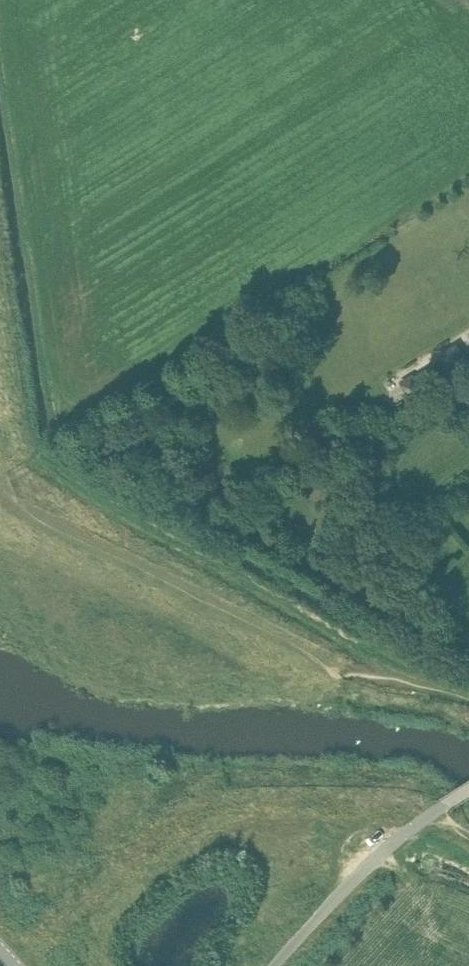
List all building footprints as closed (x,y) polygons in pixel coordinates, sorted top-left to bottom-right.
[(457,344),(437,357),(450,376),(468,362),(468,361),(457,344)] [(428,366),(401,383),(410,399),(438,383),(428,366)]
